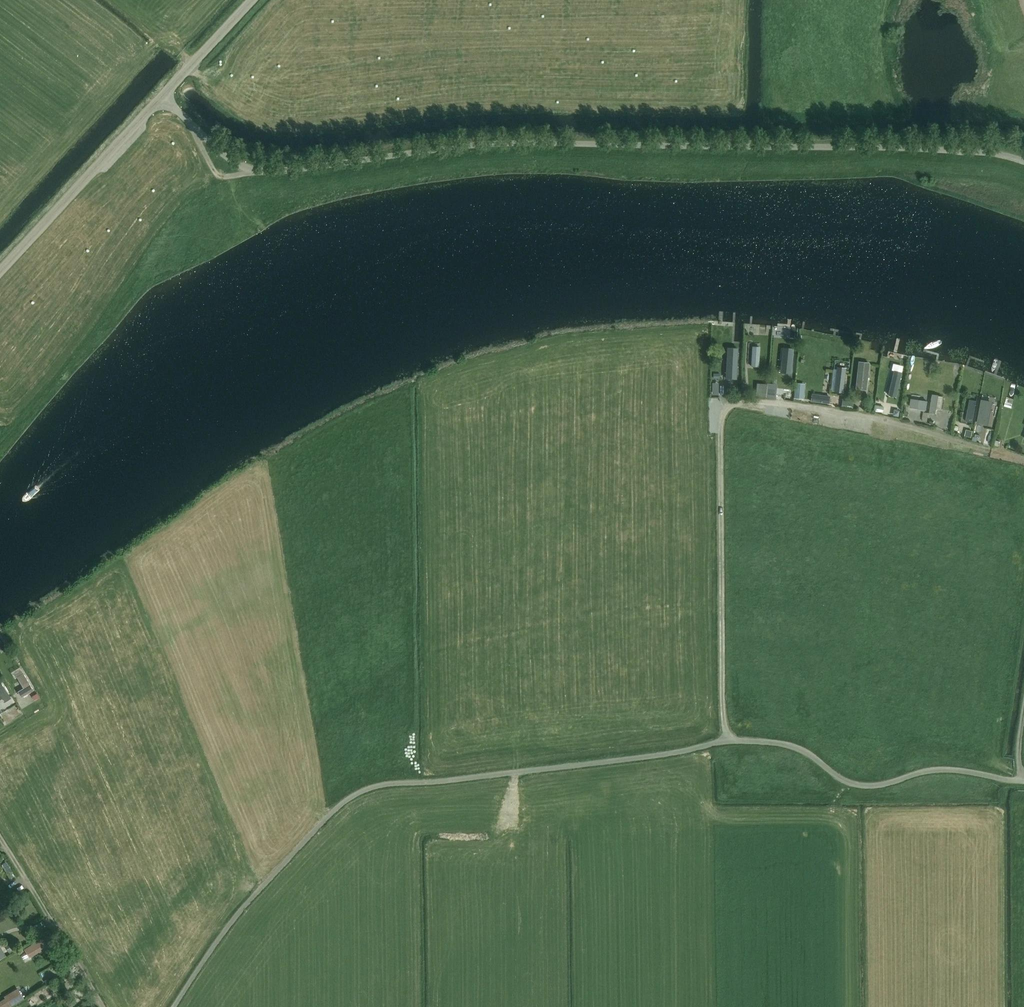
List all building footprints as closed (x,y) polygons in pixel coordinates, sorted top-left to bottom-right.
[(753,348),(753,353),(748,352),(748,363),(758,364),(759,348),(753,348)] [(793,349),(785,348),(783,373),(791,374),(793,349)] [(736,379),(738,349),(728,349),(726,379),(736,379)] [(866,390),(867,380),(865,380),(866,368),(858,367),(856,389),(866,390)] [(834,392),(843,393),(845,369),(837,368),(834,392)] [(902,372),(894,370),(888,395),(896,397),(902,372)] [(804,400),(805,384),(795,383),(794,399),(804,400)] [(932,395),(930,413),(936,414),(939,396),(932,395)] [(912,399),(911,407),(926,410),(927,402),(912,399)] [(970,400),(966,421),(972,423),(976,402),(970,400)] [(988,425),(992,403),(981,401),(977,423),(988,425)] [(33,690),(24,674),(17,678),(23,688),(19,691),(22,697),(33,690)] [(0,695),(0,699),(2,698),(5,702),(11,698),(1,683),(0,684),(0,694),(0,695)] [(52,943),(47,936),(26,949),(30,956),(52,943)] [(52,994),(48,988),(33,997),(37,1004),(52,994)] [(0,1003),(0,1006),(9,1006),(23,998),(19,991),(0,1003)]
